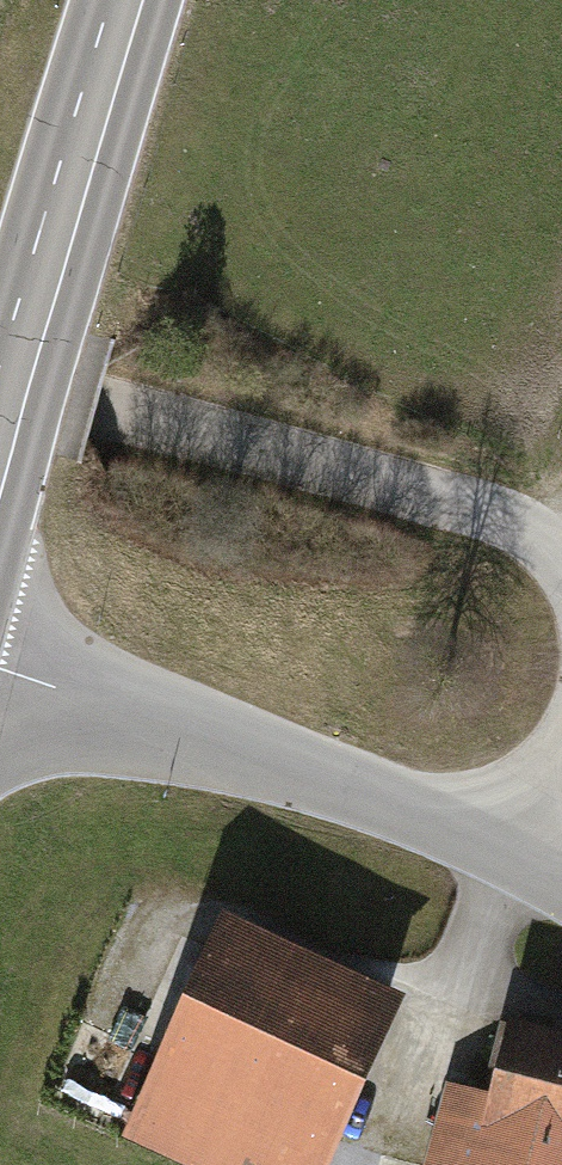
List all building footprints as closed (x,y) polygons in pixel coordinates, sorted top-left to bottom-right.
[(219,909),(120,1137),(184,1164),(328,1164),(404,989),(219,909)] [(508,1013),(499,1045),(488,1087),(448,1077),(425,1164),(561,1164),(561,1027),(508,1013)]
